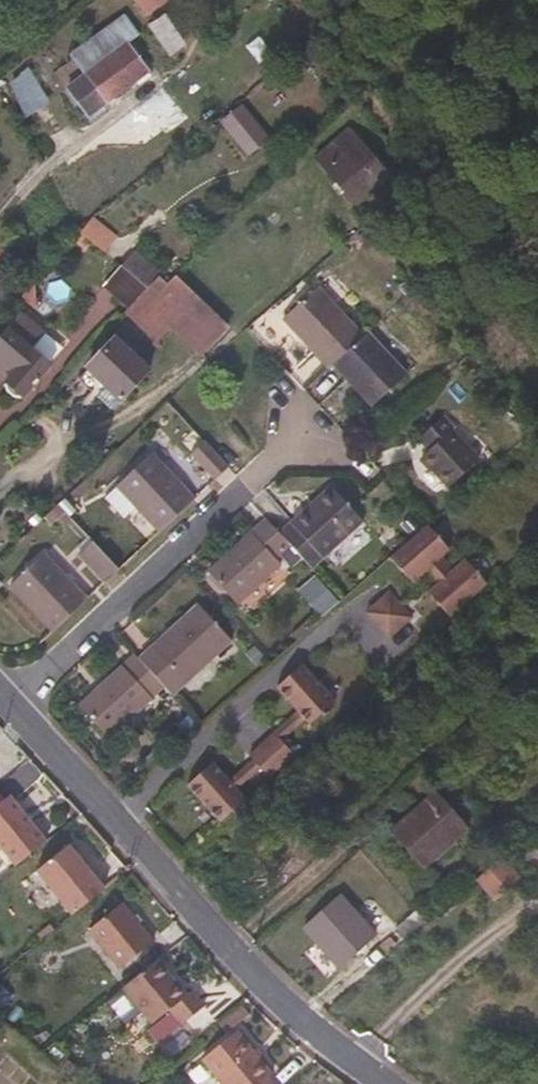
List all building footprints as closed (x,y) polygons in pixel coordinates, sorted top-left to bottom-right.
[(136,6),(145,18),(167,0),(142,0),(136,6)] [(65,93),(79,110),(87,120),(145,76),(125,48),(65,93)] [(266,144),(240,110),(220,126),(246,160),(266,144)] [(386,180),(346,134),(315,163),(355,208),(386,180)] [(110,254),(118,231),(88,221),(80,244),(110,254)] [(227,330),(175,278),(167,270),(157,280),(124,316),(155,345),(170,329),(200,358),(227,330)] [(49,303),(70,301),(67,282),(46,284),(49,303)] [(361,340),(315,291),(282,323),(327,371),(331,369),(361,340)] [(0,342),(0,384),(2,386),(5,392),(10,399),(13,401),(18,402),(21,401),(46,372),(27,354),(40,338),(18,320),(0,342)] [(405,379),(365,336),(361,340),(331,369),(370,411),(405,379)] [(100,424),(110,416),(147,376),(114,343),(85,373),(76,383),(96,401),(87,412),(100,424)] [(476,464),(450,434),(452,432),(441,420),(416,442),(426,455),(418,462),(446,493),(476,464)] [(226,471),(202,445),(188,459),(212,484),(226,471)] [(192,503),(150,458),(114,491),(157,537),(192,503)] [(310,572),(361,525),(329,491),(278,538),(288,549),(310,572)] [(69,501),(49,510),(57,528),(77,519),(69,501)] [(274,563),(288,549),(278,538),(264,523),(206,577),(235,609),(279,568),(274,563)] [(439,558),(446,550),(426,528),(389,560),(410,584),(423,573),(439,558)] [(117,574),(85,540),(75,550),(80,556),(78,557),(104,586),(117,574)] [(86,604),(42,558),(8,590),(51,636),(86,604)] [(435,587),(451,572),(439,558),(423,573),(435,587)] [(449,619),(486,585),(463,561),(451,572),(435,587),(427,595),(449,619)] [(365,615),(376,628),(387,640),(410,619),(398,607),(387,594),(365,615)] [(171,699),(230,645),(197,608),(138,663),(163,691),(171,699)] [(106,743),(163,691),(138,663),(133,658),(77,709),(106,743)] [(297,714),(272,736),(260,748),(280,770),(293,759),(279,742),(303,721),(308,727),(333,705),(299,668),(275,691),(297,714)] [(280,770),(260,748),(247,758),(252,764),(227,786),(210,767),(186,788),(219,824),(243,803),(233,792),(257,770),(268,782),(280,770)] [(420,873),(466,832),(434,794),(388,835),(420,873)] [(0,796),(0,853),(14,869),(43,846),(6,800),(4,801),(0,796)] [(101,895),(65,850),(34,876),(70,920),(101,895)] [(504,895),(518,883),(506,868),(491,880),(504,895)] [(373,940),(338,900),(301,930),(337,971),(373,940)] [(119,973),(151,946),(119,908),(87,934),(119,973)] [(403,946),(425,926),(414,915),(393,934),(403,946)] [(180,1030),(204,1011),(190,995),(185,999),(155,964),(121,991),(152,1028),(167,1015),(180,1030)] [(266,1083),(270,1078),(235,1035),(200,1063),(217,1083),(267,1083),(266,1083)]
